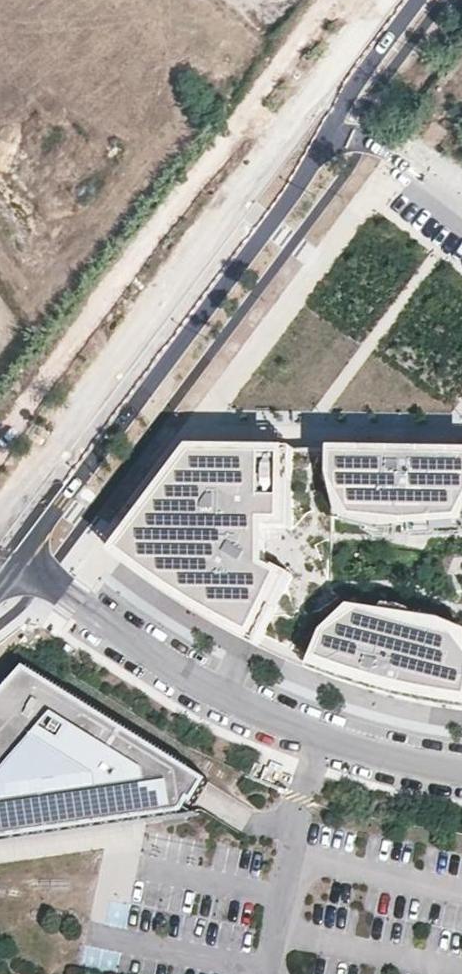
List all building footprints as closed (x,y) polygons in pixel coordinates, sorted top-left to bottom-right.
[(260,647),(262,641),(206,611),(175,592),(133,561),(206,464),(242,464),(404,467),(461,468),(461,453),(196,449),(116,556),(157,587),(196,613),(223,628),(260,647)] [(206,464),(133,561),(175,592),(206,611),(262,641),(260,647),(280,657),(304,667),(349,684),(388,696),(421,704),(461,711),(461,634),(368,618),(283,594),(283,553),(461,555),(461,468),(404,467),(242,464),(206,464)] [(27,667),(0,698),(0,837),(134,817),(185,809),(204,776),(59,687),(27,667)]
